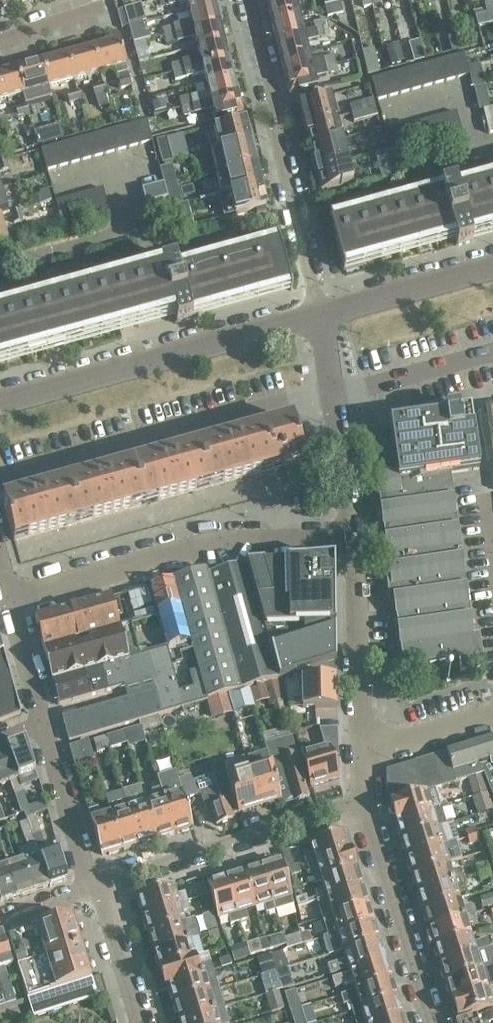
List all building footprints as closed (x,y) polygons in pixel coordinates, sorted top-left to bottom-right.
[(156,1),(158,10),(188,3),(190,11),(217,5),(216,0),(162,0),(156,1)] [(271,20),(299,13),(296,0),(285,0),(267,4),(271,20)] [(327,16),(336,14),(332,0),(323,0),(327,16)] [(336,14),(344,12),(341,0),(332,0),(336,14)] [(492,11),(492,3),(484,5),(485,9),(475,11),(476,15),(492,11)] [(141,4),(125,8),(129,25),(142,22),(146,21),(141,4)] [(163,27),(165,34),(221,21),(217,5),(190,11),(192,19),(163,27)] [(476,15),(479,24),(492,21),(492,11),(476,15)] [(275,38),(304,31),(299,13),(271,20),(275,38)] [(315,28),(327,26),(325,18),(313,21),(315,28)] [(450,19),(437,22),(440,36),(453,33),(450,19)] [(221,21),(165,34),(167,42),(195,35),(198,45),(226,39),(221,21)] [(142,22),(129,25),(134,43),(145,40),(150,38),(148,32),(145,33),(142,22)] [(315,28),(304,31),(275,38),(280,56),(309,50),(306,39),(329,33),(327,26),(315,28)] [(126,65),(119,39),(94,46),(101,72),(116,68),(121,88),(131,86),(126,65)] [(171,62),(174,71),(230,56),(226,39),(198,45),(201,55),(171,62)] [(404,60),(399,43),(386,46),(390,64),(404,60)] [(69,53),(75,79),(101,72),(94,46),(69,53)] [(368,73),(379,70),(374,46),(362,49),(368,73)] [(280,56),(285,75),(351,58),(349,53),(335,57),(334,54),(311,60),(309,50),(280,56)] [(43,60),(49,86),(75,79),(69,53),(43,60)] [(453,56),(458,78),(470,74),(468,67),(464,53),(453,56)] [(230,56),(174,71),(175,78),(205,71),(207,81),(235,75),(230,56)] [(458,78),(453,56),(441,59),(447,81),(458,78)] [(285,75),(289,95),(319,88),(316,75),(338,69),(337,64),(351,61),(351,58),(285,75)] [(447,81),(441,59),(430,63),(436,84),(447,81)] [(17,67),(24,93),(49,86),(43,60),(17,67)] [(436,84),(430,63),(419,66),(424,87),(436,84)] [(480,64),(468,67),(470,74),(474,89),(486,86),(480,64)] [(424,87),(419,66),(407,69),(413,90),(424,87)] [(24,93),(17,67),(0,72),(0,100),(24,93)] [(413,90),(407,69),(396,72),(401,93),(413,90)] [(401,93),(396,72),(384,75),(390,96),(401,93)] [(181,98),(183,106),(239,92),(235,75),(207,81),(210,91),(181,98)] [(390,96),(384,75),(373,78),(378,100),(390,96)] [(106,100),(105,93),(106,93),(103,84),(93,87),(97,102),(106,100)] [(67,94),(70,102),(80,99),(78,91),(67,94)] [(239,92),(183,106),(185,114),(214,107),(216,118),(244,111),(239,92)] [(331,94),(300,102),(306,125),(336,117),(331,94)] [(348,105),(350,114),(374,108),(372,99),(348,105)] [(16,108),(18,116),(29,114),(27,105),(16,108)] [(483,109),(488,132),(492,131),(492,106),(483,109)] [(374,108),(350,114),(352,122),(376,116),(374,108)] [(456,111),(445,115),(451,136),(462,132),(456,111)] [(445,115),(433,118),(439,139),(451,136),(445,115)] [(336,117),(306,125),(311,146),(341,138),(336,117)] [(220,148),(251,140),(245,118),(215,125),(220,148)] [(433,118),(421,121),(427,142),(439,139),(433,118)] [(135,123),(141,144),(152,141),(147,120),(135,123)] [(421,121),(410,124),(416,145),(427,142),(421,121)] [(141,144),(135,123),(123,126),(129,147),(141,144)] [(410,124),(398,127),(404,149),(416,145),(410,124)] [(35,132),(38,145),(63,139),(60,125),(35,132)] [(129,147),(123,126),(111,129),(117,151),(129,147)] [(391,149),(392,152),(404,149),(398,127),(386,131),(389,140),(391,149)] [(117,151),(111,129),(100,133),(106,154),(117,151)] [(106,154),(100,133),(88,136),(94,157),(106,154)] [(94,157),(88,136),(76,139),(82,160),(94,157)] [(162,164),(173,161),(167,138),(156,141),(162,164)] [(341,138),(311,146),(316,167),(347,160),(341,138)] [(82,160),(76,139),(65,143),(70,164),(82,160)] [(225,169),(256,162),(251,140),(220,148),(225,169)] [(376,143),(379,153),(391,149),(389,140),(376,143)] [(70,164),(65,143),(53,146),(59,167),(70,164)] [(59,167),(53,146),(41,149),(47,170),(59,167)] [(393,159),(391,152),(392,152),(391,149),(379,153),(375,154),(378,163),(393,159)] [(0,160),(0,171),(8,169),(5,158),(0,160)] [(347,160),(316,167),(321,189),(352,182),(347,160)] [(230,191),(261,183),(256,162),(225,169),(215,172),(221,194),(230,191)] [(160,167),(164,183),(165,185),(176,182),(171,164),(160,167)] [(176,182),(165,185),(168,198),(170,206),(181,203),(176,182)] [(459,193),(456,182),(441,186),(442,192),(332,223),(331,217),(329,217),(344,270),(345,270),(344,264),(454,234),(457,245),(472,241),(471,236),(492,229),(492,184),(459,193)] [(168,198),(165,185),(164,183),(142,189),(146,204),(168,198)] [(261,183),(230,191),(236,213),(267,206),(261,183)] [(103,188),(91,191),(97,212),(109,209),(103,188)] [(79,194),(85,216),(97,212),(91,191),(79,194)] [(67,198),(73,216),(73,219),(85,216),(79,194),(67,198)] [(67,198),(56,201),(62,222),(73,219),(73,216),(67,198)] [(177,228),(194,223),(188,202),(171,206),(177,228)] [(22,220),(21,216),(19,210),(11,212),(14,222),(22,220)] [(292,290),(278,237),(276,238),(278,244),(179,271),(176,259),(160,263),(162,270),(0,314),(0,359),(174,311),(177,323),(192,318),(191,312),(289,285),(291,290),(292,290)] [(451,487),(450,479),(449,473),(479,468),(470,407),(469,407),(470,413),(460,414),(459,407),(444,409),(444,411),(389,419),(391,430),(398,480),(429,476),(431,490),(451,487)] [(209,487),(304,461),(299,445),(303,443),(300,433),(297,434),(293,419),(198,445),(209,487)] [(371,432),(404,665),(459,657),(461,672),(485,669),(480,634),(473,635),(451,487),(431,490),(429,476),(398,480),(391,430),(371,432)] [(133,463),(145,504),(209,487),(198,445),(133,463)] [(68,481),(79,522),(145,504),(133,463),(68,481)] [(2,499),(14,540),(79,522),(68,481),(2,499)] [(278,679),(279,678),(296,673),(302,671),(308,669),(328,664),(336,661),(334,583),(333,563),(322,563),(322,561),(247,563),(278,679)] [(278,679),(247,563),(207,574),(240,690),(250,688),(266,683),(277,680),(277,679),(278,679)] [(240,690),(207,574),(206,568),(173,577),(207,700),(227,694),(240,690)] [(207,700),(173,577),(149,584),(158,615),(167,648),(183,707),(206,700),(207,700)] [(148,585),(128,591),(134,613),(154,608),(148,585)] [(34,616),(43,648),(120,626),(111,595),(34,616)] [(158,615),(120,626),(43,648),(47,662),(55,660),(60,677),(167,648),(158,615)] [(167,648),(60,677),(52,679),(59,704),(152,679),(155,691),(62,716),(69,741),(139,721),(159,715),(183,707),(167,648)] [(0,653),(0,721),(20,714),(3,652),(0,653)] [(328,664),(308,669),(308,679),(302,679),(303,708),(336,707),(335,678),(334,678),(333,663),(328,664)] [(283,699),(277,680),(266,683),(272,702),(283,699)] [(263,686),(250,690),(254,703),(267,699),(263,686)] [(206,700),(207,702),(212,719),(233,714),(227,694),(207,700),(206,700)] [(162,726),(159,715),(139,721),(140,725),(142,732),(162,726)] [(146,742),(142,732),(140,725),(123,731),(126,743),(128,747),(146,742)] [(311,787),(339,779),(332,757),(337,756),(336,729),(320,729),(326,748),(302,755),(311,787)] [(123,731),(105,736),(109,748),(126,743),(123,731)] [(97,752),(109,748),(105,736),(94,739),(97,752)] [(446,751),(455,782),(467,778),(481,774),(483,773),(479,762),(492,758),(492,737),(446,751)] [(22,793),(31,790),(26,776),(35,772),(25,741),(5,749),(22,793)] [(69,747),(75,766),(94,760),(88,741),(69,747)] [(5,749),(0,751),(0,783),(1,786),(10,782),(14,795),(16,794),(20,807),(26,804),(22,793),(5,749)] [(446,751),(430,756),(440,787),(455,782),(446,751)] [(271,765),(281,799),(282,805),(309,797),(296,752),(269,760),(271,765)] [(271,765),(269,760),(267,753),(248,758),(261,805),(268,803),(270,805),(277,803),(278,800),(281,799),(271,765)] [(430,756),(415,761),(421,780),(425,792),(434,789),(440,787),(430,756)] [(479,762),(483,773),(487,783),(492,780),(492,758),(479,762)] [(225,765),(234,798),(238,812),(241,812),(243,813),(250,811),(251,809),(258,806),(244,759),(225,765)] [(387,791),(421,780),(415,761),(386,771),(387,791)] [(235,818),(233,814),(229,800),(234,798),(225,765),(224,763),(210,767),(212,776),(192,782),(191,777),(179,780),(185,799),(201,794),(205,807),(211,805),(217,824),(235,818)] [(481,774),(467,778),(472,796),(487,791),(481,774)] [(161,789),(174,832),(180,830),(182,831),(189,830),(190,827),(193,827),(182,792),(172,795),(166,775),(157,777),(161,789)] [(391,802),(425,792),(421,780),(387,791),(391,802)] [(122,792),(139,843),(145,842),(147,843),(153,841),(154,839),(156,838),(145,803),(139,786),(122,791),(122,792)] [(155,800),(145,803),(156,838),(158,838),(160,839),(167,836),(168,834),(174,832),(161,789),(152,791),(155,800)] [(425,792),(391,802),(390,802),(391,805),(390,808),(392,814),(394,815),(396,821),(440,808),(434,789),(425,792)] [(119,811),(110,814),(120,849),(122,848),(124,849),(131,848),(132,845),(139,843),(122,792),(114,794),(119,811)] [(472,798),(477,814),(492,809),(487,793),(472,798)] [(401,836),(401,839),(436,828),(453,823),(447,805),(440,808),(396,821),(398,827),(397,829),(398,835),(401,836)] [(89,810),(102,854),(109,852),(111,853),(118,851),(119,849),(120,849),(110,814),(101,817),(98,807),(89,810)] [(27,821),(49,886),(67,880),(57,849),(47,852),(35,815),(26,818),(27,821)] [(21,860),(32,892),(49,886),(27,821),(20,823),(31,857),(21,860)] [(465,830),(466,833),(467,838),(477,835),(475,827),(465,830)] [(405,850),(407,856),(451,843),(448,834),(439,836),(436,828),(401,839),(402,841),(401,843),(402,849),(405,850)] [(17,897),(32,892),(21,860),(14,863),(3,830),(0,831),(0,846),(17,897)] [(307,865),(351,851),(349,845),(350,842),(349,836),(346,834),(346,832),(310,843),(313,853),(304,856),(307,865)] [(479,842),(477,835),(467,838),(469,845),(479,842)] [(412,872),(413,874),(447,863),(445,855),(453,852),(451,843),(407,856),(409,862),(408,865),(409,871),(412,872)] [(0,902),(17,897),(0,846),(0,901),(0,902)] [(294,866),(289,850),(282,852),(287,868),(294,866)] [(321,879),(357,869),(356,866),(357,864),(355,858),(353,857),(351,851),(307,865),(309,873),(319,870),(321,879)] [(268,865),(262,866),(275,911),(294,905),(281,860),(277,862),(275,860),(270,862),(268,865)] [(475,865),(477,873),(488,870),(485,862),(475,865)] [(417,886),(418,892),(462,878),(459,870),(450,872),(447,863),(413,874),(413,876),(412,879),(414,884),(417,886)] [(298,864),(294,866),(287,868),(289,876),(301,873),(298,864)] [(275,911),(262,866),(256,868),(253,867),(247,869),(246,871),(244,872),(255,907),(264,904),(267,913),(275,911)] [(318,900),(362,886),(360,880),(362,878),(360,872),(357,871),(357,869),(321,879),(324,889),(315,892),(318,900)] [(488,870),(477,873),(480,881),(491,877),(488,870)] [(232,876),(226,877),(240,922),(248,919),(246,909),(255,907),(244,872),(242,873),(240,871),(234,873),(232,876)] [(240,922),(226,877),(220,879),(218,878),(212,879),(211,882),(208,882),(219,918),(229,915),(231,924),(240,922)] [(423,908),(424,910),(459,899),(456,890),(465,887),(462,878),(418,892),(420,898),(419,901),(420,906),(423,908)] [(144,915),(188,901),(186,893),(176,896),(173,886),(138,896),(139,899),(138,901),(140,907),(142,908),(144,915)] [(332,915),(368,904),(367,902),(369,900),(367,894),(364,893),(362,886),(318,900),(309,903),(298,906),(301,915),(330,906),(332,915)] [(194,890),(197,899),(207,896),(204,887),(194,890)] [(479,898),(483,909),(492,905),(492,894),(479,898)] [(298,906),(309,903),(306,895),(296,898),(298,906)] [(207,896),(197,899),(200,909),(210,906),(207,896)] [(427,922),(429,928),(473,914),(470,905),(461,907),(459,899),(424,910),(424,912),(423,914),(425,920),(427,922)] [(149,932),(184,922),(182,913),(191,910),(188,901),(144,915),(145,921),(144,923),(147,930),(149,931),(149,932)] [(329,935),(373,922),(371,916),(373,913),(371,907),(368,906),(368,904),(332,915),(335,924),(326,927),(329,935)] [(434,944),(435,946),(470,934),(467,926),(476,923),(473,914),(429,928),(431,934),(430,936),(432,942),(434,944)] [(91,977),(72,916),(8,936),(28,998),(91,977)] [(303,924),(310,922),(308,916),(301,918),(303,924)] [(155,950),(198,937),(196,928),(187,931),(184,922),(149,932),(149,934),(148,936),(150,943),(153,944),(155,950)] [(343,951),(378,939),(378,938),(379,935),(377,929),(375,928),(373,922),(329,935),(331,944),(341,941),(343,951)] [(206,927),(208,934),(217,931),(215,924),(206,927)] [(220,938),(217,931),(208,934),(210,941),(220,938)] [(2,932),(0,933),(0,982),(7,1004),(16,1002),(14,996),(15,995),(14,990),(12,991),(5,967),(12,965),(2,932)] [(308,932),(299,935),(302,944),(306,942),(311,941),(308,932)] [(282,933),(265,939),(268,950),(286,945),(284,938),(282,933)] [(251,955),(268,950),(265,939),(264,939),(262,934),(250,938),(251,942),(247,943),(251,955)] [(287,944),(288,948),(302,944),(299,935),(299,934),(284,938),(286,945),(287,944)] [(439,957),(441,964),(484,950),(490,949),(487,939),(473,944),(470,934),(435,946),(435,948),(434,950),(436,956),(439,957)] [(198,937),(155,950),(156,956),(155,958),(158,965),(160,966),(160,968),(195,957),(194,956),(203,954),(198,937)] [(330,975),(384,958),(382,952),(384,950),(382,944),(379,942),(378,939),(343,951),(346,959),(327,965),(330,975)] [(250,956),(249,956),(245,943),(229,948),(234,961),(250,956)] [(282,950),(270,954),(276,971),(288,968),(282,950)] [(445,979),(446,982),(481,971),(479,962),(487,959),(484,950),(441,964),(442,970),(441,972),(443,978),(445,979)] [(257,958),(262,976),(276,971),(270,954),(257,958)] [(169,984),(213,972),(210,963),(197,967),(195,957),(160,968),(161,970),(160,972),(162,978),(164,979),(165,985),(169,984)] [(219,961),(222,969),(232,966),(229,958),(219,961)] [(355,990),(391,979),(391,978),(392,975),(390,970),(388,968),(385,961),(332,978),(335,987),(353,982),(355,990)] [(288,968),(276,971),(279,983),(281,989),(293,985),(288,968)] [(451,999),(492,986),(492,969),(491,970),(490,968),(481,971),(446,982),(447,983),(445,985),(447,992),(449,993),(451,999)] [(264,987),(277,983),(279,983),(276,971),(262,976),(260,976),(264,987)] [(174,1002),(218,989),(215,980),(213,972),(169,984),(171,990),(169,993),(171,999),(174,1000),(174,1002)] [(352,1012),(397,998),(396,996),(397,994),(396,987),(393,986),(391,979),(355,990),(340,995),(343,1005),(350,1003),(352,1012)] [(451,999),(453,1006),(452,1008),(454,1013),(456,1015),(457,1017),(492,1006),(492,986),(451,999)] [(180,1020),(223,1007),(220,998),(218,989),(174,1002),(175,1004),(173,1006),(175,1012),(178,1014),(180,1020)] [(270,1012),(283,1008),(278,990),(265,994),(270,1012)] [(295,990),(284,993),(289,1010),(300,1007),(295,990)] [(402,1016),(400,1010),(402,1007),(400,1001),(397,1000),(397,998),(352,1012),(356,1022),(380,1022),(402,1016)] [(217,1018),(226,1015),(223,1007),(180,1020),(181,1022),(219,1022),(217,1018)] [(300,1007),(289,1010),(293,1022),(305,1022),(300,1007)]
